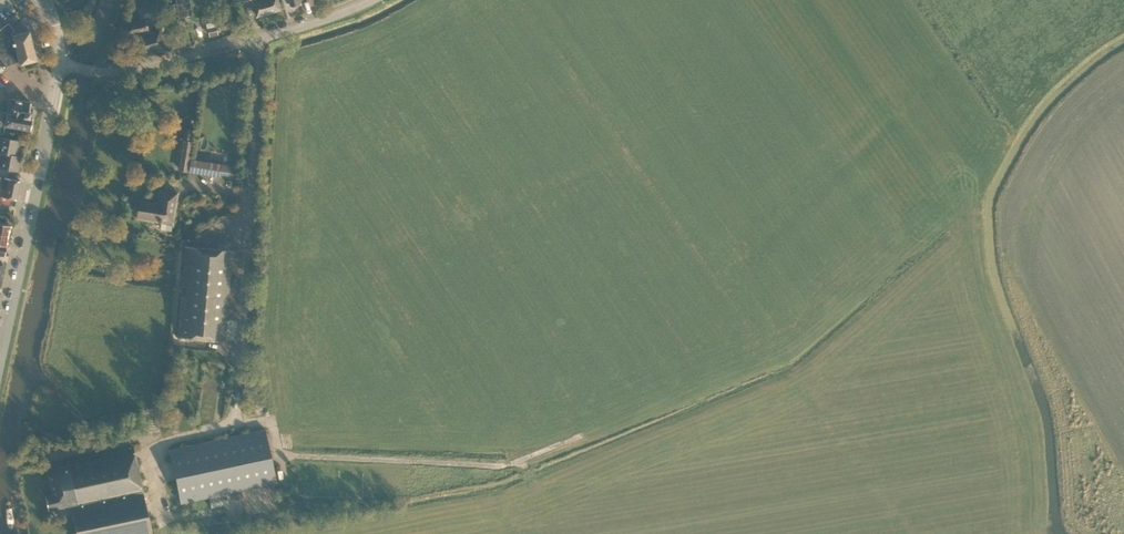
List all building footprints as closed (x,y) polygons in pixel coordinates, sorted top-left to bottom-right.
[(257,16),(281,9),(279,0),(253,0),(257,16)] [(139,9),(140,18),(158,15),(156,6),(139,9)] [(149,33),(146,18),(121,24),(123,36),(130,35),(135,57),(164,51),(159,25),(152,26),(153,32),(149,33)] [(12,35),(11,32),(13,30),(8,23),(0,29),(0,74),(6,70),(4,67),(14,63),(18,61),(19,64),(21,63),(36,59),(28,31),(12,35)] [(218,35),(215,26),(209,27),(212,36),(218,35)] [(29,128),(31,117),(28,116),(29,111),(28,111),(29,102),(8,99),(6,112),(0,111),(0,133),(3,133),(4,125),(29,128)] [(17,155),(20,140),(0,136),(0,151),(17,155)] [(188,171),(193,141),(182,139),(181,146),(184,147),(181,170),(188,171)] [(18,171),(21,156),(17,155),(0,151),(0,168),(18,171)] [(191,159),(189,172),(219,176),(220,174),(221,163),(191,159)] [(237,166),(221,163),(220,174),(227,175),(226,178),(235,179),(237,166)] [(19,180),(4,177),(3,178),(0,177),(0,188),(2,188),(0,196),(16,199),(19,180)] [(139,201),(137,219),(160,222),(159,230),(171,231),(172,224),(177,193),(160,190),(157,204),(139,201)] [(0,223),(0,255),(5,256),(11,226),(0,223)] [(225,341),(231,251),(184,246),(177,336),(225,341)] [(276,483),(264,429),(169,449),(180,504),(276,483)] [(75,529),(76,533),(151,533),(133,446),(45,465),(51,495),(44,496),(47,510),(63,506),(64,510),(70,509),(75,529)]
